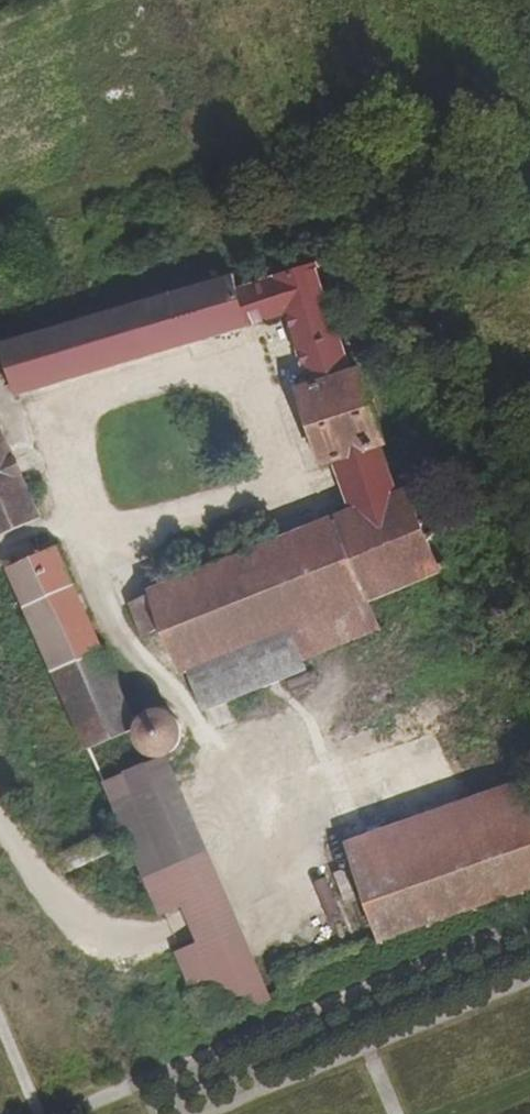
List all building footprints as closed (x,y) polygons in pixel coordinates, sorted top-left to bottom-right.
[(227,266),(0,328),(0,362),(6,382),(279,309),(304,377),(292,381),(321,454),(333,449),(374,435),(383,433),(352,359),(341,363),(302,263),(231,282),(227,266)] [(32,505),(0,435),(0,519),(32,505)] [(333,449),(352,498),(394,481),(374,435),(333,449)] [(222,553),(121,594),(133,625),(139,622),(156,662),(174,663),(252,634),(359,592),(435,561),(402,478),(394,481),(352,498),(273,532),(255,490),(205,510),(222,553)] [(11,604),(67,581),(46,535),(0,550),(0,579),(11,604)] [(11,604),(38,664),(93,640),(67,581),(11,604)] [(252,634),(265,666),(370,625),(359,592),(252,634)] [(186,696),(265,666),(252,634),(174,663),(186,696)] [(38,664),(75,745),(118,727),(122,734),(130,743),(140,748),(154,747),(166,738),(168,727),(166,716),(160,707),(149,705),(136,708),(126,712),(93,640),(38,664)] [(199,1022),(265,999),(153,748),(90,777),(103,805),(199,1022)] [(374,941),(529,887),(529,785),(526,775),(338,840),(374,941)] [(340,932),(353,926),(343,904),(355,899),(344,875),(319,886),(340,932)]
